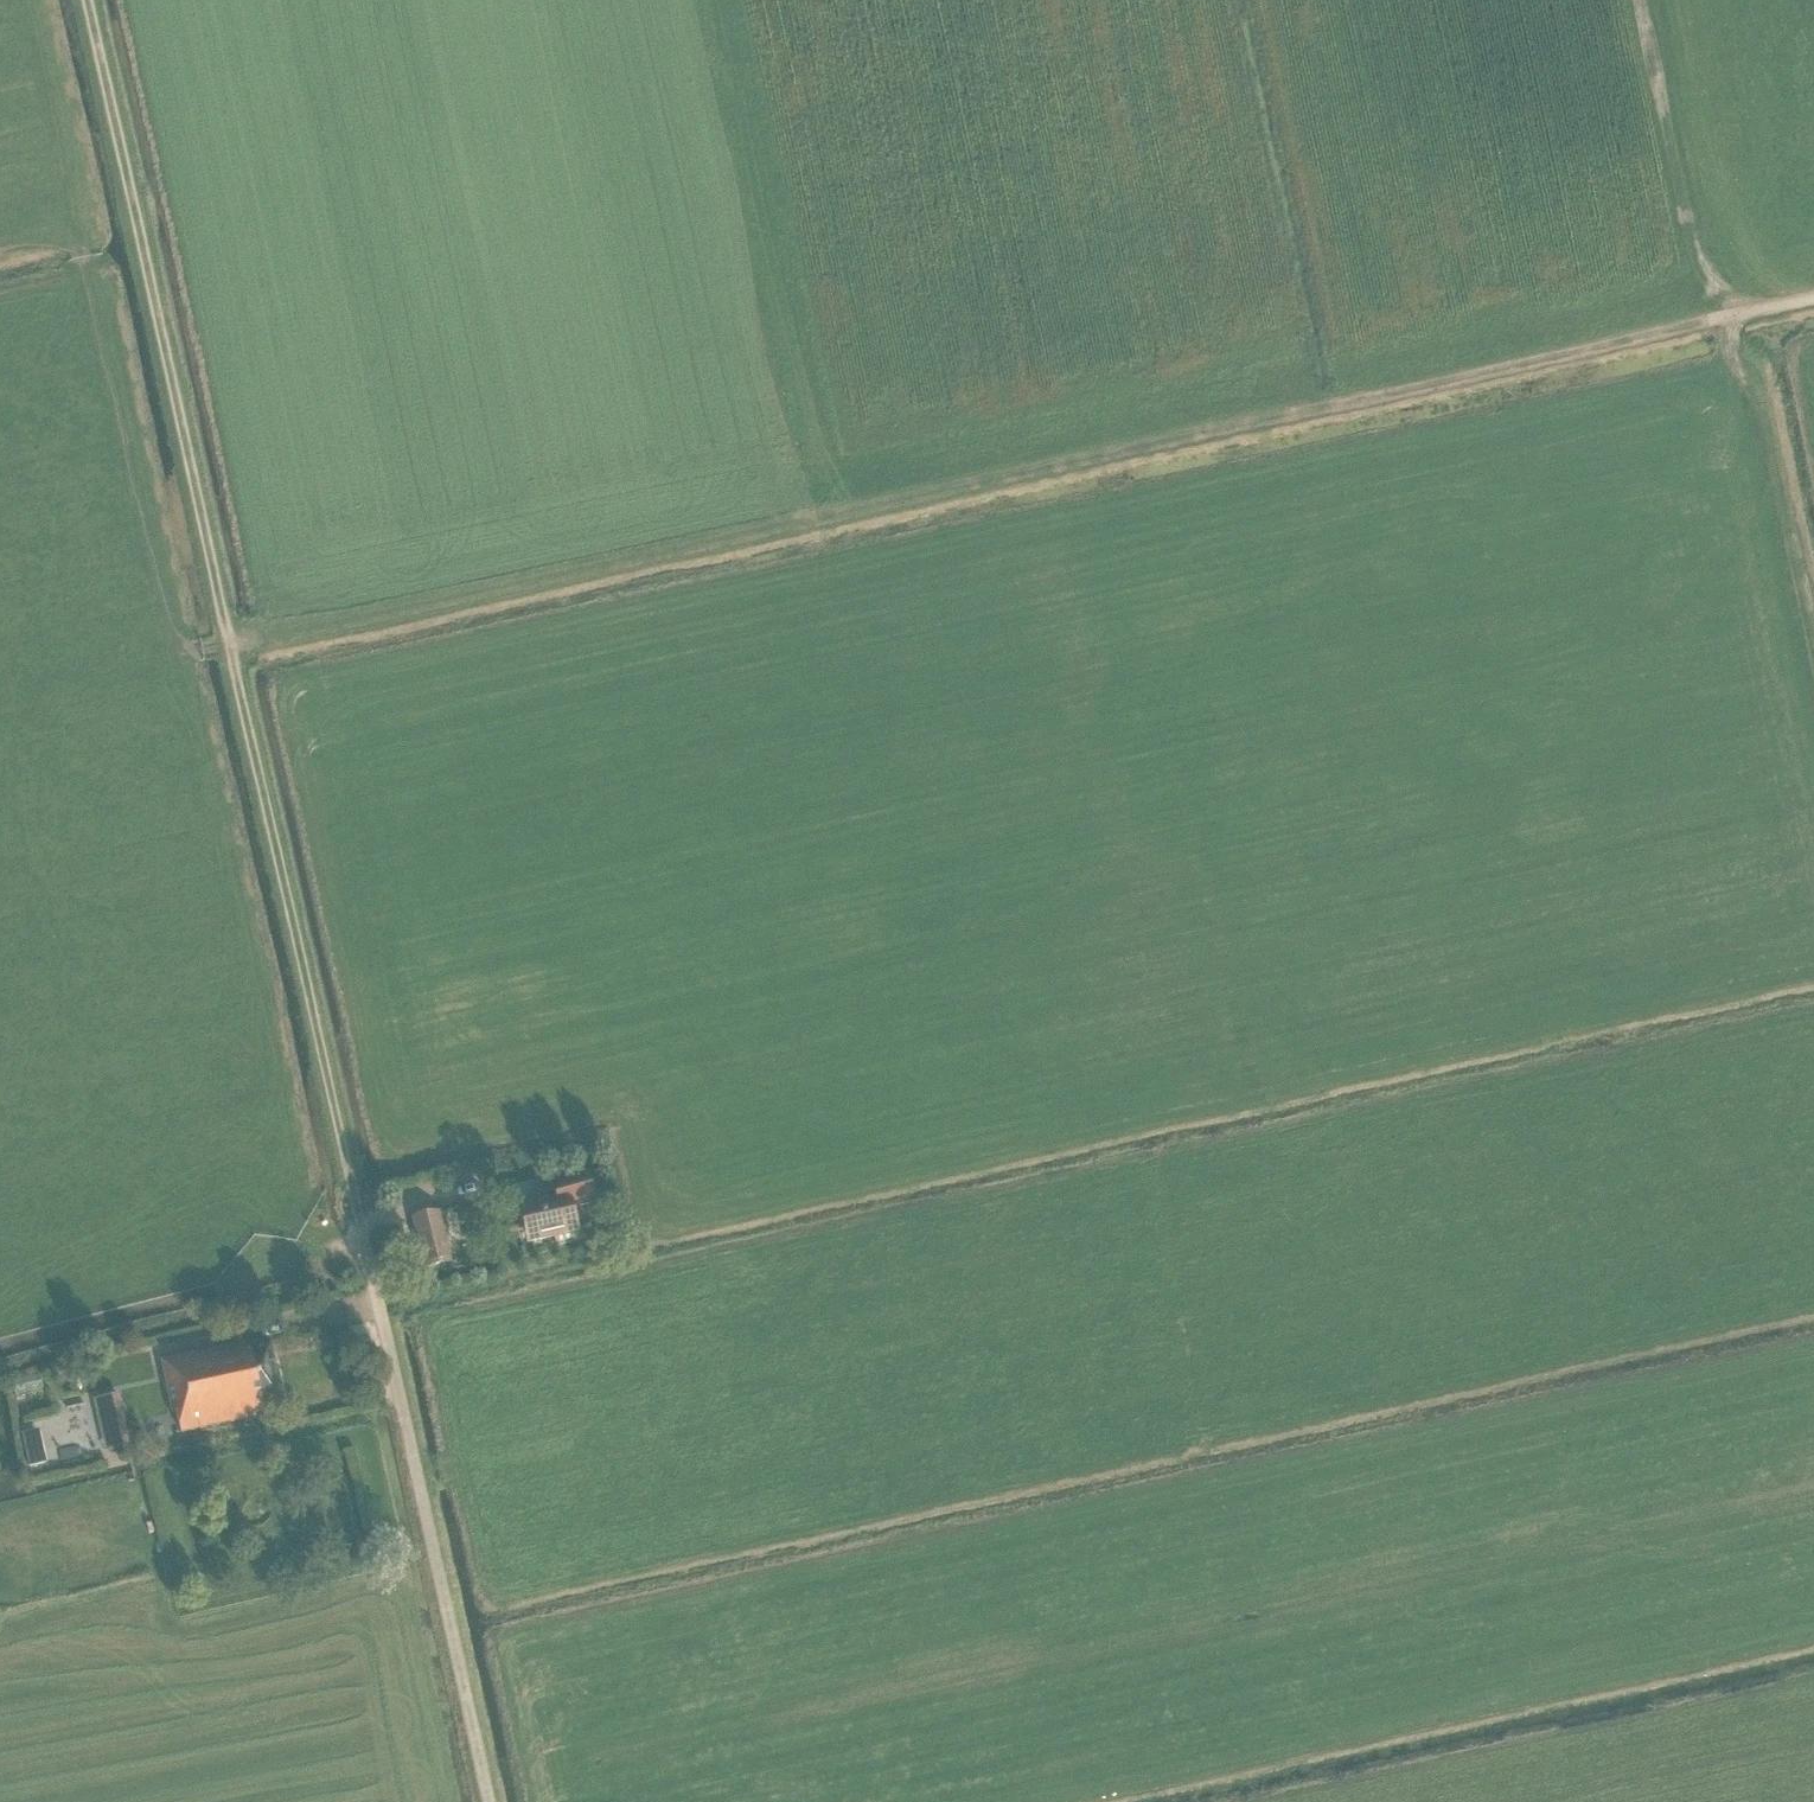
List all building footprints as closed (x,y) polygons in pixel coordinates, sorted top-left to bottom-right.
[(595,1202),(588,1171),(550,1179),(554,1197),(519,1205),(528,1242),(552,1236),(554,1244),(580,1238),(573,1207),(595,1202)] [(424,1267),(451,1261),(438,1211),(412,1217),(424,1267)] [(250,1413),(284,1405),(270,1340),(244,1345),(243,1342),(161,1359),(162,1366),(157,1367),(159,1372),(164,1371),(172,1411),(176,1411),(181,1431),(251,1416),(250,1413)] [(128,1444),(117,1393),(92,1399),(104,1450),(128,1444)]
